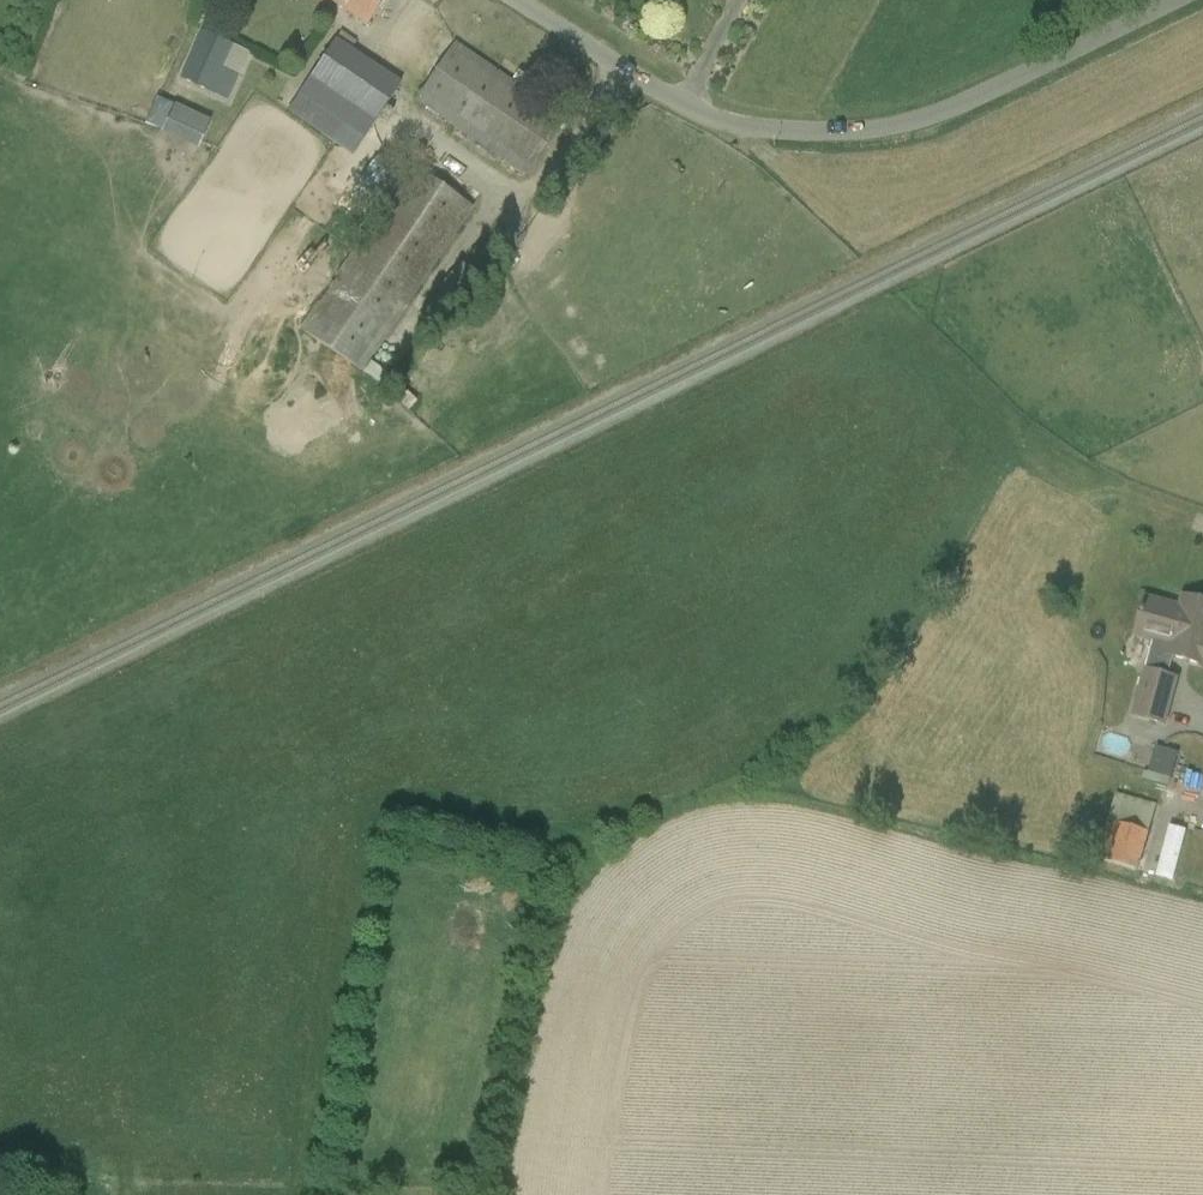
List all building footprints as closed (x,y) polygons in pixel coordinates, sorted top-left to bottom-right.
[(385,0),(333,0),(369,24),(385,0)] [(202,32),(181,77),(227,98),(237,76),(220,68),(230,45),(202,32)] [(335,40),(295,97),(313,110),(316,106),(319,108),(308,123),(354,151),(359,142),(361,144),(400,86),(335,40)] [(567,117),(458,43),(416,101),(527,176),(567,117)] [(160,95),(149,124),(205,147),(217,118),(160,95)] [(474,208),(412,166),(300,329),(364,373),(474,208)] [(467,263),(444,286),(457,299),(480,277),(467,263)] [(1184,597),(1181,608),(1147,599),(1137,635),(1153,639),(1132,717),(1166,726),(1179,677),(1169,674),(1174,657),(1202,665),(1202,602),(1184,597)] [(1171,779),(1179,753),(1156,746),(1148,772),(1171,779)] [(1154,815),(1115,803),(1099,858),(1174,881),(1180,862),(1143,851),(1154,815)]
